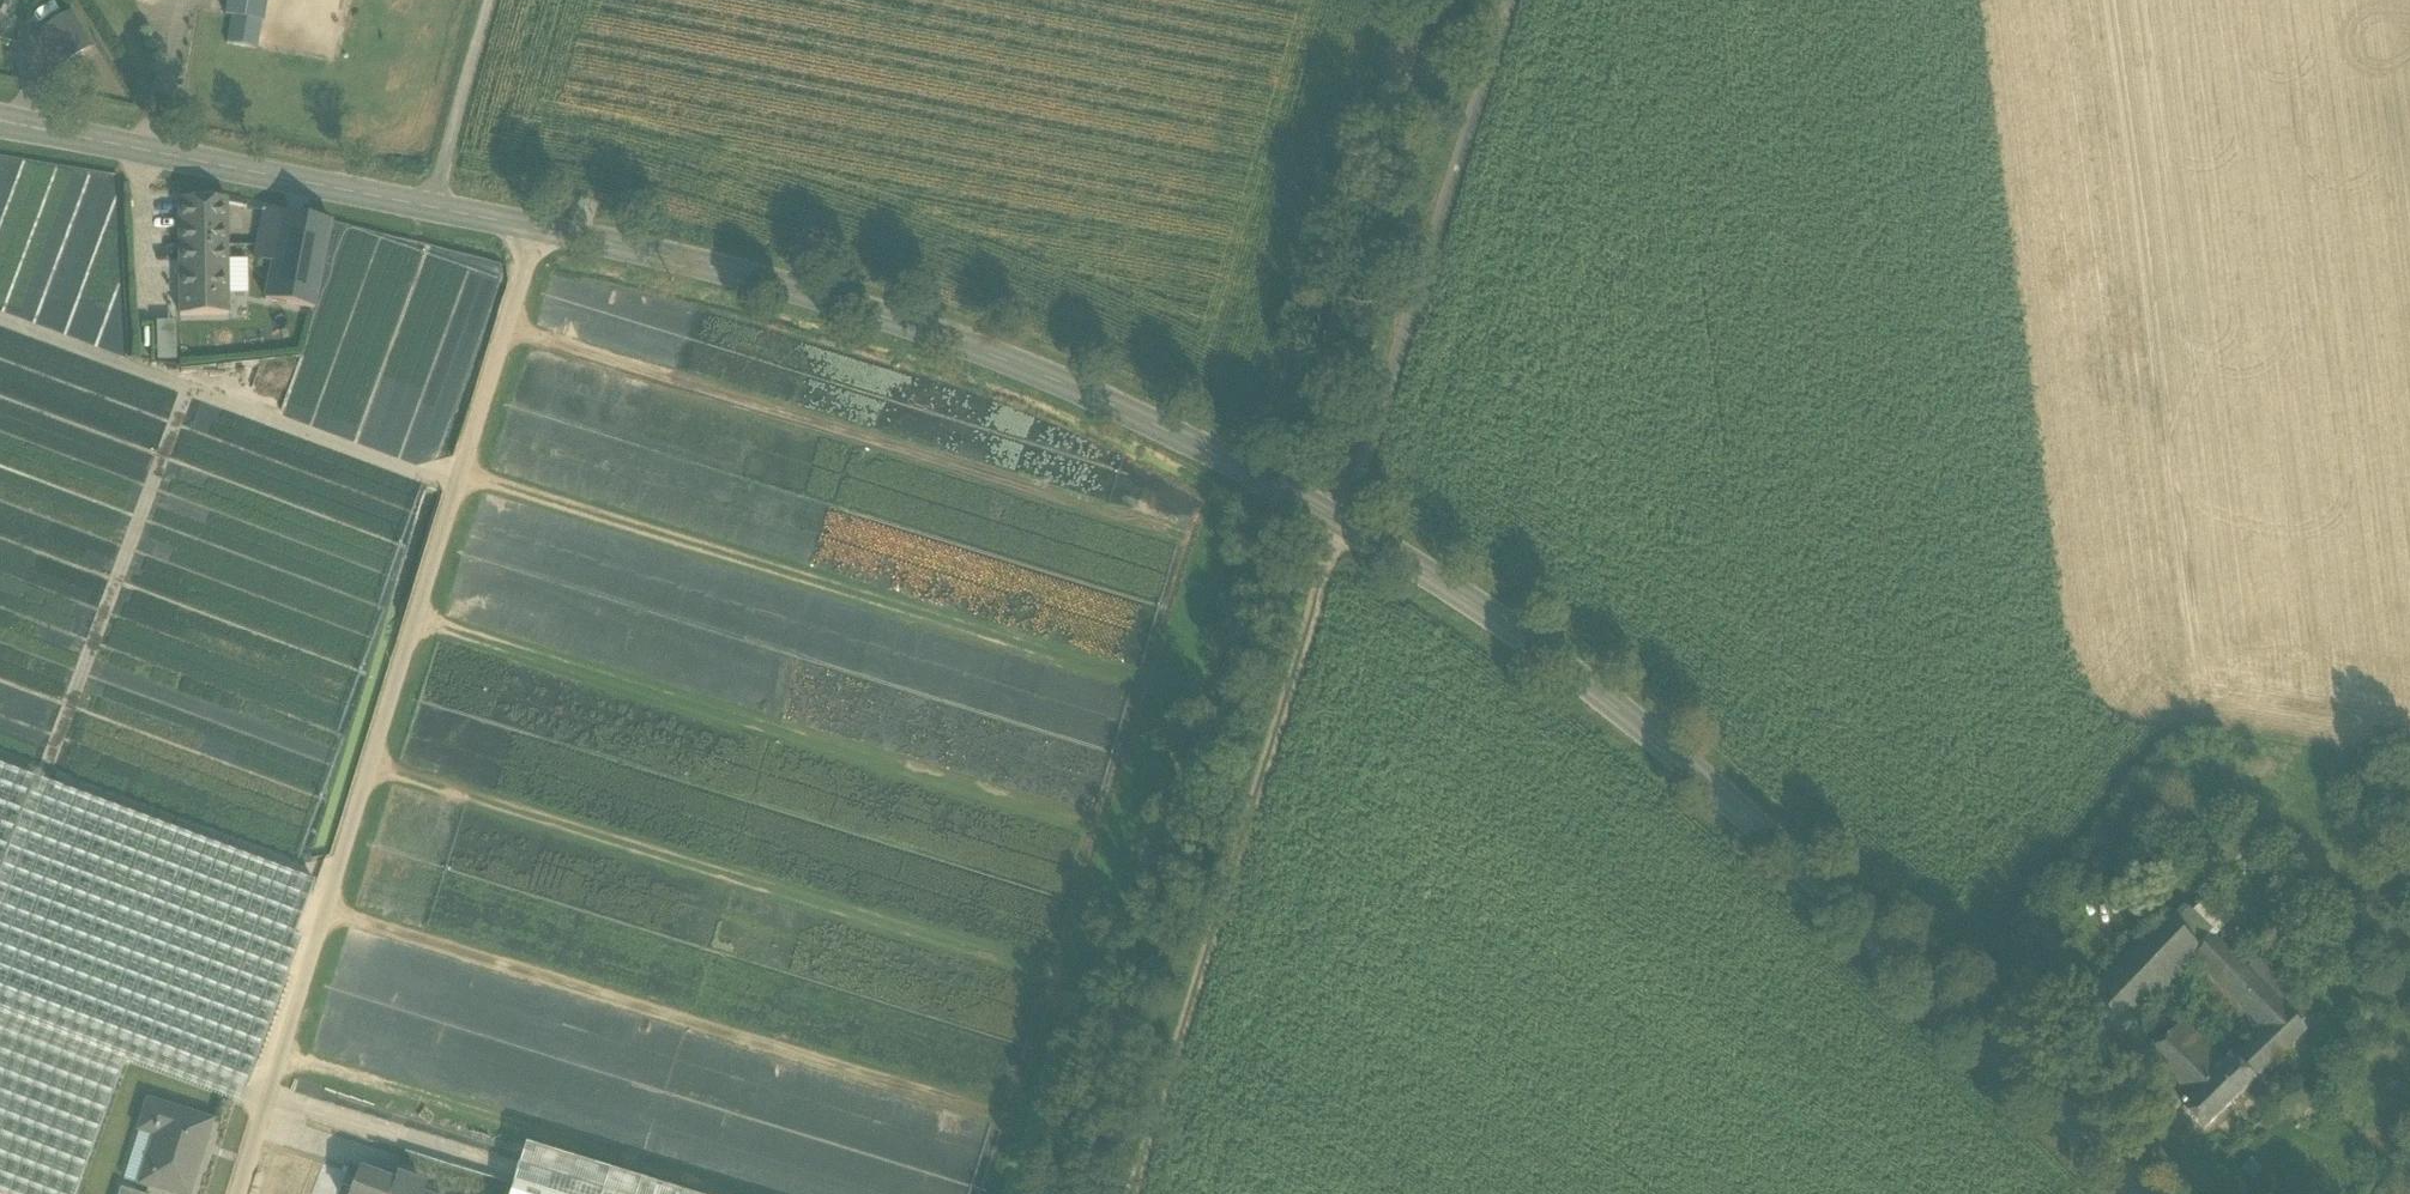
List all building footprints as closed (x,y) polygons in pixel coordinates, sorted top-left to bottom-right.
[(225,16),(231,17),(226,42),(257,47),(266,0),(228,0),(225,16)] [(69,17),(43,33),(63,65),(89,49),(69,17)] [(227,232),(227,200),(178,201),(178,227),(209,227),(209,232),(227,232)] [(281,214),(263,211),(254,261),(271,264),(281,214)] [(331,223),(281,214),(271,264),(264,301),(314,310),(331,223)] [(209,232),(209,227),(178,227),(179,316),(228,315),(227,232),(209,232)] [(228,315),(179,316),(179,331),(228,330),(228,315)] [(154,321),(154,359),(174,359),(175,321),(154,321)] [(0,768),(0,1014),(125,1061),(125,1062),(240,1105),(301,941),(294,938),(314,884),(0,768)] [(2165,916),(2079,1006),(2118,1042),(2131,1028),(2195,961),(2203,952),(2202,951),(2165,916)] [(2231,955),(2215,938),(2202,951),(2203,952),(2195,961),(2210,977),(2231,955)] [(2246,970),(2231,955),(2210,977),(2265,1032),(2287,1011),(2246,970)] [(2265,1032),(2249,1048),(2269,1069),(2316,1024),(2297,1004),(2300,1001),(2258,959),(2246,970),(2287,1011),(2265,1032)] [(125,1062),(125,1061),(0,1014),(0,1193),(76,1193),(125,1062)] [(2226,1065),(2183,1024),(2154,1052),(2131,1028),(2118,1042),(2187,1107),(2226,1065)] [(2187,1107),(2183,1111),(2204,1132),(2269,1069),(2249,1048),(2235,1061),(2232,1058),(2226,1065),(2187,1107)] [(147,1102),(138,1132),(154,1137),(139,1186),(165,1193),(189,1193),(211,1122),(147,1102)] [(525,1147),(510,1193),(677,1193),(525,1147)] [(357,1172),(349,1193),(422,1193),(424,1189),(394,1178),(392,1185),(357,1172)]
